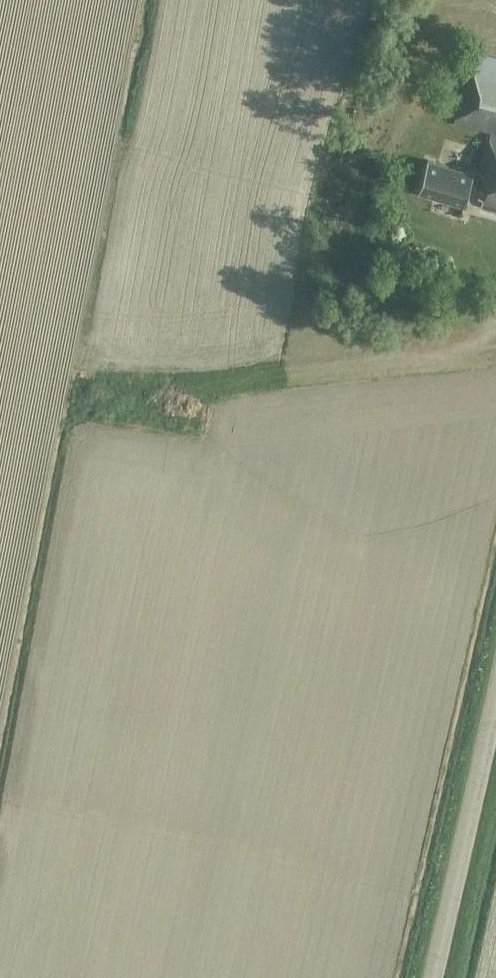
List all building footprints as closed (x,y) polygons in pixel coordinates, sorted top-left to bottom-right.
[(471,51),(454,121),(495,132),(495,58),(471,51)] [(490,134),(479,169),(484,174),(478,197),(482,198),(480,205),(495,210),(495,136),(490,134)] [(417,192),(463,206),(473,172),(428,158),(417,192)]
